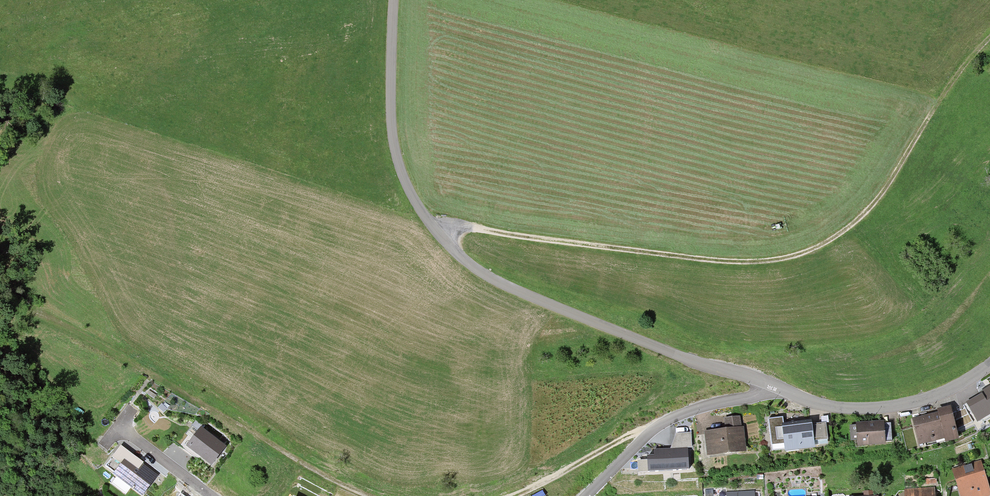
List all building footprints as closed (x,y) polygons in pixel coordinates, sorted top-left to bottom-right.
[(981,392),(982,393),(966,402),(978,423),(989,416),(989,387),(981,392)] [(938,412),(912,419),(919,446),(945,440),(946,443),(959,440),(950,406),(937,409),(938,412)] [(724,418),(725,429),(741,427),(740,416),(724,418)] [(783,417),(768,419),(772,451),(785,450),(785,452),(815,449),(814,441),(812,424),(811,420),(802,421),(783,423),(783,417)] [(878,421),(856,422),(856,425),(850,426),(851,441),(857,440),(857,446),(886,445),(885,442),(884,423),(884,421),(878,421)] [(826,422),(812,424),(814,441),(828,440),(826,422)] [(226,447),(201,427),(186,447),(212,466),(226,447)] [(719,429),(704,431),(707,456),(747,452),(744,427),(741,427),(725,429),(719,429)] [(676,433),(670,449),(675,449),(688,448),(692,448),(691,433),(676,433)] [(121,445),(112,457),(121,464),(125,459),(138,470),(143,464),(144,463),(121,445)] [(670,449),(654,450),(654,456),(647,456),(647,460),(648,472),(689,470),(688,448),(675,449),(670,449)] [(143,464),(138,470),(125,459),(121,464),(112,457),(105,466),(114,473),(113,475),(141,495),(142,495),(158,476),(143,464)] [(648,472),(647,460),(637,461),(638,472),(648,472)] [(960,495),(989,495),(989,490),(986,478),(981,460),(952,469),(960,495)] [(904,489),(904,495),(935,495),(935,487),(904,489)]
